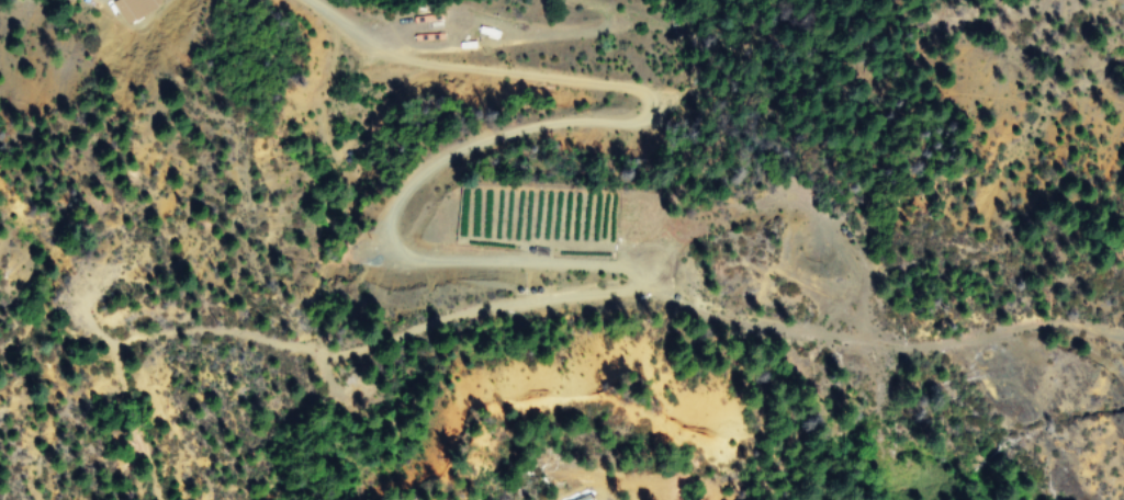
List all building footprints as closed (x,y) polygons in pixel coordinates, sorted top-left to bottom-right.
[(157,3),(155,0),(109,0),(120,21),(157,3)]
